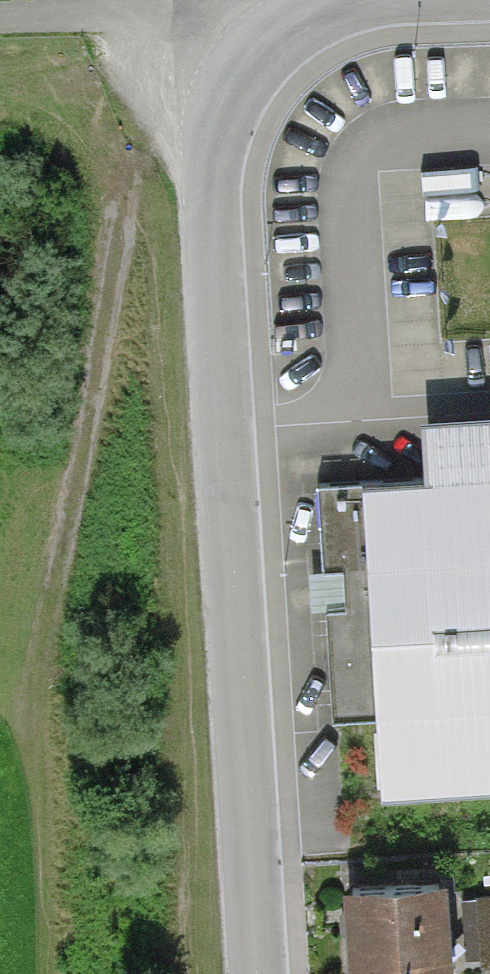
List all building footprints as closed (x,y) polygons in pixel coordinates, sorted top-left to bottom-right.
[(371,474),(392,787),(489,780),(489,466),(371,474)] [(335,713),(376,711),(364,477),(323,479),(335,713)] [(355,882),(357,918),(360,971),(489,963),(489,894),(457,896),(456,876),(355,882)]
